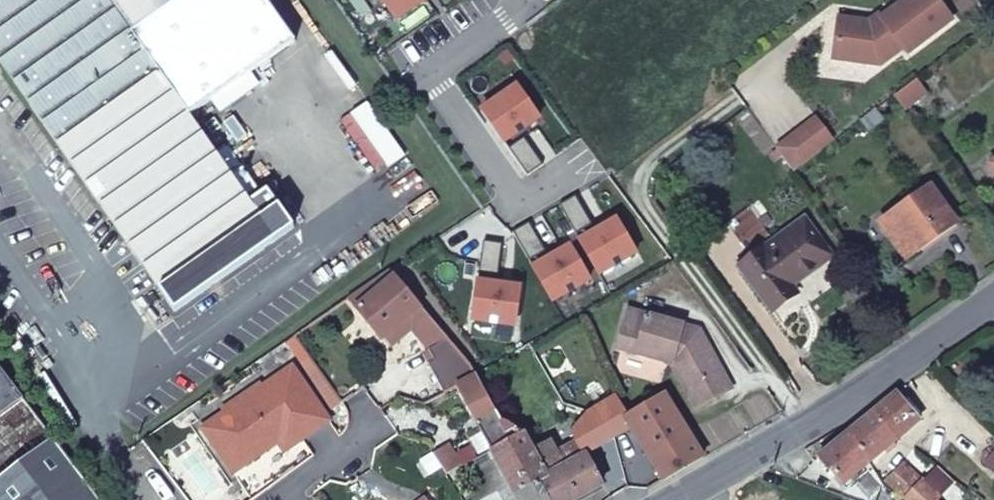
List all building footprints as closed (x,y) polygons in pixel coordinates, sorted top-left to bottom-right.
[(179,309),(298,226),(283,205),(265,217),(249,196),(260,188),(231,146),(221,153),(194,116),(221,98),(212,86),(200,95),(194,86),(180,95),(137,35),(174,9),(187,0),(0,0),(0,56),(179,309)] [(272,0),(187,0),(174,9),(137,35),(180,95),(194,86),(200,95),(212,86),(221,98),(301,41),(272,0)] [(395,22),(426,0),(380,0),(395,22)] [(853,59),(865,49),(873,60),(884,61),(905,45),(909,50),(954,16),(942,0),(903,0),(883,15),(885,18),(876,25),(872,19),(840,14),(837,38),(853,59)] [(881,12),(872,19),(876,25),(885,18),(883,15),(881,12)] [(835,56),(853,59),(837,38),(835,56)] [(915,78),(892,94),(902,107),(924,90),(915,78)] [(483,112),(502,139),(522,124),(525,129),(540,118),(517,87),(483,112)] [(877,106),(860,119),(868,129),(884,117),(877,106)] [(820,150),(831,141),(813,117),(802,125),(820,150)] [(792,171),(820,150),(802,125),(774,146),(792,171)] [(524,137),(509,148),(528,175),(543,164),(524,137)] [(906,254),(955,218),(930,184),(880,221),(906,254)] [(593,224),(576,195),(560,204),(577,233),(593,224)] [(604,230),(583,243),(600,272),(636,250),(617,217),(602,226),(604,230)] [(772,308),(796,291),(790,282),(830,253),(804,217),(740,265),(772,308)] [(546,251),(529,222),(514,231),(531,260),(546,251)] [(501,276),(505,242),(487,240),(483,273),(501,276)] [(558,258),(537,270),(553,299),(590,278),(571,245),(556,253),(558,258)] [(432,350),(454,389),(460,387),(461,387),(482,376),(475,363),(396,271),(355,299),(388,339),(390,337),(404,327),(413,334),(417,329),(438,346),(432,350)] [(506,288),(481,285),(477,318),(519,324),(524,285),(507,283),(506,288)] [(700,327),(631,309),(621,348),(675,362),(703,405),(737,383),(700,327)] [(413,334),(404,327),(390,337),(396,345),(413,334)] [(27,398),(0,362),(0,419),(27,398)] [(306,439),(334,420),(298,366),(250,395),(246,401),(231,408),(230,412),(207,428),(238,473),(300,430),(306,439)] [(482,376),(461,387),(485,432),(474,438),(483,454),(494,448),(495,451),(529,432),(505,420),(482,376)] [(878,412),(902,440),(925,420),(901,392),(878,412)] [(670,481),(709,457),(669,393),(632,415),(639,427),(662,467),(670,481)] [(632,415),(620,397),(594,412),(577,432),(589,454),(591,455),(639,427),(632,415)] [(878,412),(852,434),(876,462),(889,451),(902,440),(878,412)] [(529,432),(495,451),(522,499),(553,499),(543,480),(552,474),(538,449),(529,432)] [(876,462),(852,434),(825,457),(848,485),(876,462)] [(57,437),(0,480),(0,499),(105,499),(57,437)] [(538,449),(552,474),(543,480),(553,499),(580,499),(608,485),(591,455),(589,454),(570,465),(555,439),(538,449)] [(465,466),(454,447),(440,456),(450,473),(465,466)] [(241,499),(256,499),(318,455),(313,448),(241,499)] [(910,499),(942,499),(945,496),(929,482),(908,464),(891,483),(910,499)] [(648,493),(670,481),(662,467),(641,479),(648,493)] [(941,468),(929,482),(945,496),(958,482),(941,468)] [(622,498),(625,497),(620,487),(610,492),(615,499),(623,499),(622,498)]
